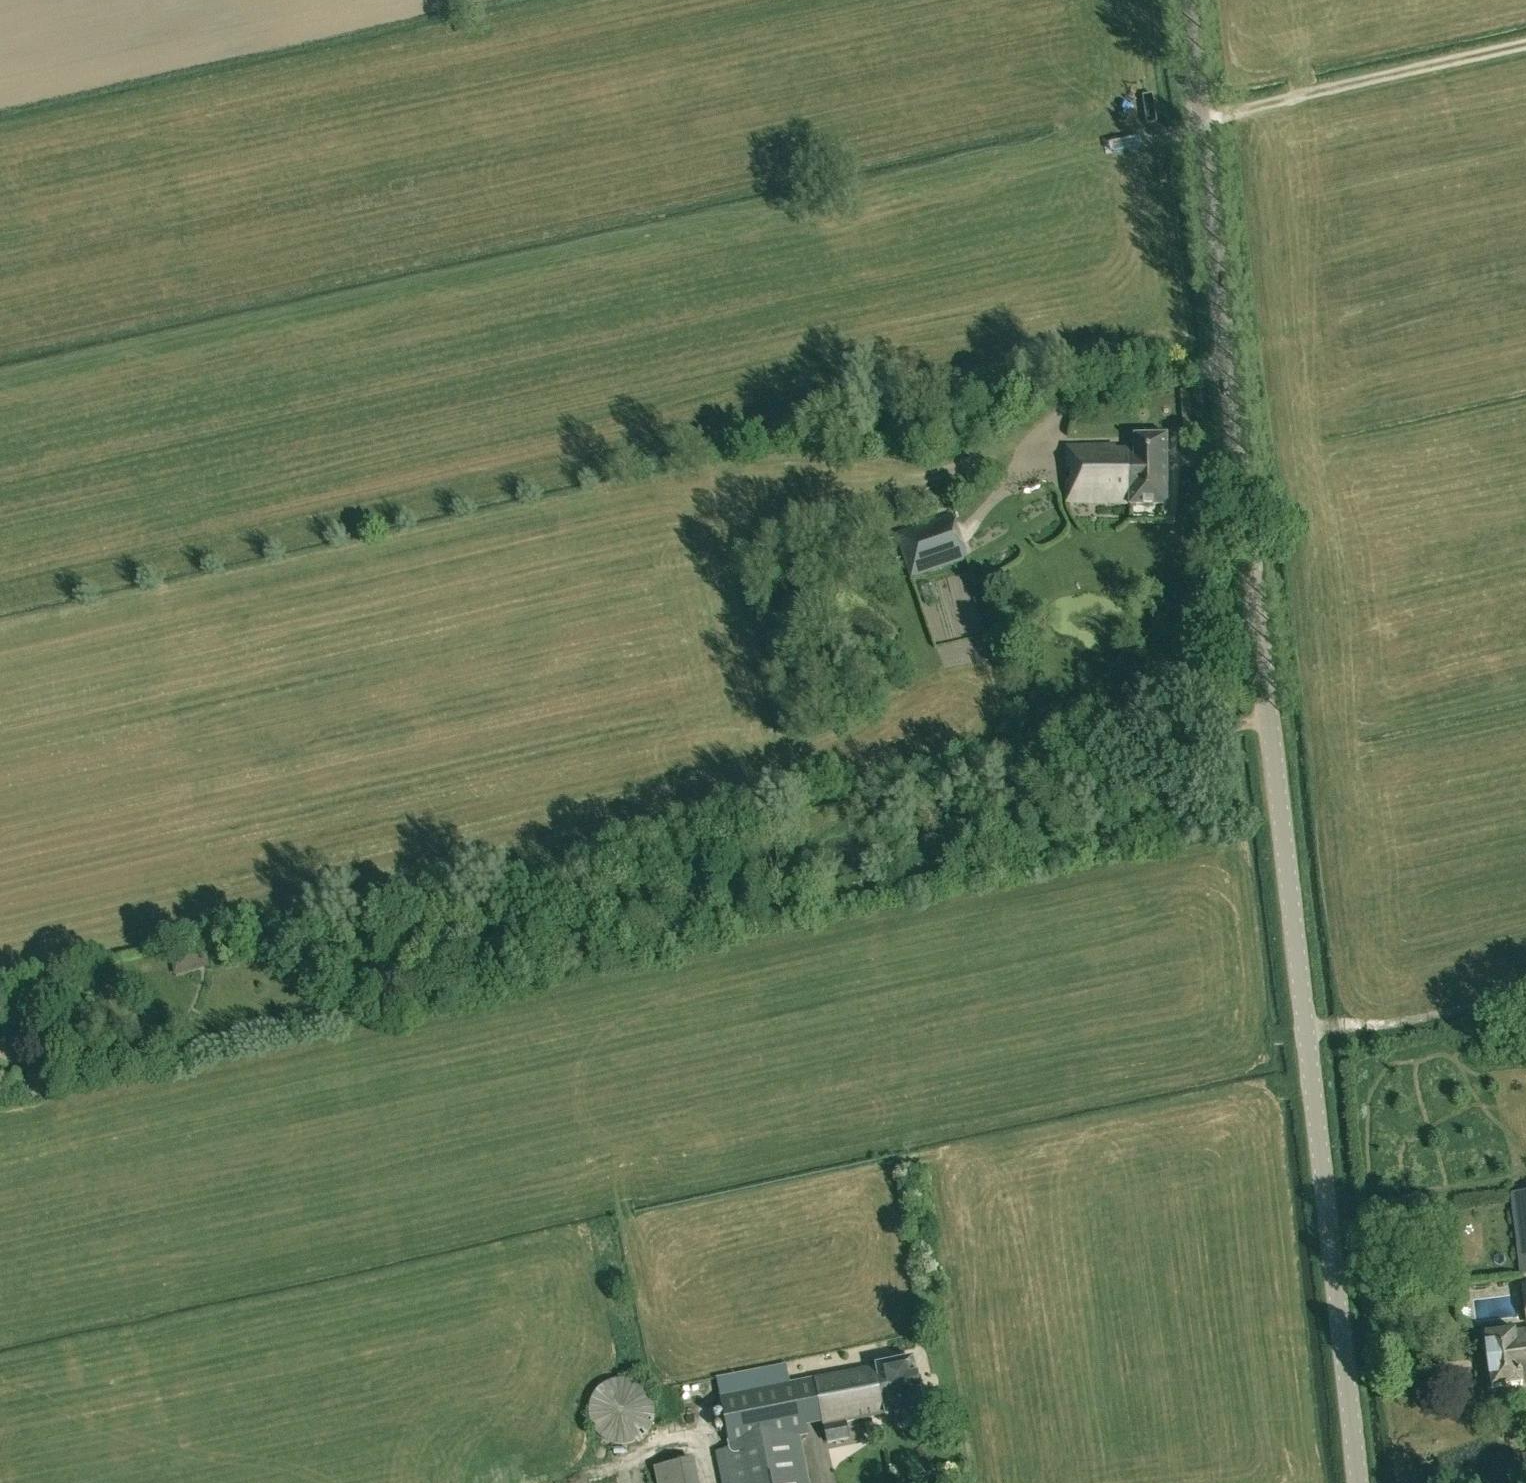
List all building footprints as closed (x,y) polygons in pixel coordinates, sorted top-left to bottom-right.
[(1134,447),(1131,447),(1066,447),(1066,503),(1130,505),(1130,506),(1166,506),(1167,437),(1135,436),(1134,447)] [(968,560),(952,513),(893,533),(910,580),(968,560)] [(971,620),(961,575),(916,585),(919,599),(940,594),(939,590),(951,588),(955,605),(939,609),(938,605),(929,607),(934,630),(954,625),(954,624),(971,620)] [(175,975),(211,966),(203,937),(168,945),(175,975)] [(1510,1194),(1520,1275),(1525,1274),(1525,1192),(1510,1194)] [(1514,1332),(1514,1331),(1485,1334),(1492,1387),(1522,1384),(1521,1382),(1525,1382),(1525,1330),(1514,1332)] [(921,1392),(918,1375),(916,1375),(913,1359),(876,1366),(885,1416),(922,1409),(919,1393),(921,1392)] [(828,1444),(850,1439),(847,1425),(885,1416),(876,1366),(791,1383),(786,1365),(716,1378),(720,1397),(729,1446),(727,1447),(727,1449),(715,1452),(722,1482),(809,1482),(800,1435),(808,1434),(806,1426),(823,1422),(828,1444)] [(617,1445),(625,1445),(634,1443),(641,1439),(648,1433),(652,1425),(655,1416),(654,1408),(653,1400),(649,1392),(642,1386),(635,1382),(627,1379),(618,1379),(609,1382),(602,1386),(596,1391),(592,1399),(589,1407),(589,1416),(591,1424),(595,1431),(601,1438),(609,1442),(617,1445)] [(655,1469),(657,1482),(697,1482),(693,1461),(655,1469)]
